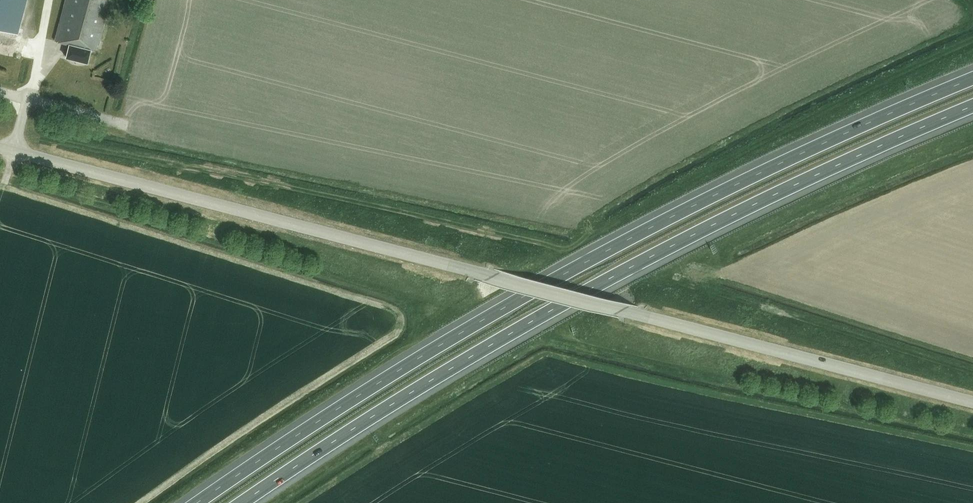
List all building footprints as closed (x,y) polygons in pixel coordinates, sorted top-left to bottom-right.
[(18,32),(26,0),(0,0),(0,27),(18,32)] [(110,0),(65,0),(55,40),(69,44),(66,57),(88,63),(91,50),(95,51),(97,44),(99,45),(110,0)] [(30,33),(36,14),(29,12),(23,31),(30,33)]
